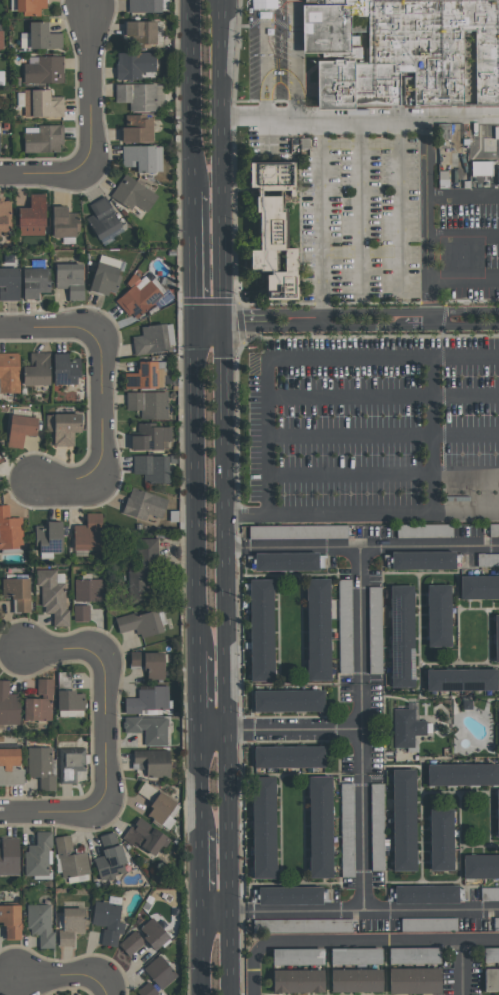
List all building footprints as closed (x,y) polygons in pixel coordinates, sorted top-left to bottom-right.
[(11,11),(46,12),(46,0),(11,0),(11,11)] [(163,0),(130,0),(129,11),(163,12),(163,0)] [(305,7),(305,0),(498,0),(498,107),(476,107),(475,33),(463,33),(464,107),(414,108),(414,74),(399,74),(399,107),(354,107),(354,111),(316,111),(316,64),(354,63),(354,65),(368,65),(368,19),(350,19),(350,56),(302,56),(302,33),(302,7),(305,7)] [(159,21),(129,20),(128,45),(159,46),(159,21)] [(63,48),(63,33),(49,33),(49,21),(30,21),(30,32),(21,32),(22,49),(63,48)] [(157,78),(156,51),(117,52),(117,78),(157,78)] [(24,83),(62,82),(61,55),(28,56),(28,62),(23,62),(24,83)] [(116,84),(116,102),(130,102),(131,110),(157,110),(157,94),(164,94),(164,83),(116,84)] [(65,116),(65,96),(51,96),(51,89),(25,89),(25,116),(65,116)] [(156,142),(155,118),(144,118),(144,114),(128,115),(129,126),(124,126),(125,142),(156,142)] [(25,152),(63,151),(63,125),(25,125),(25,152)] [(123,145),(124,167),(138,166),(138,173),(164,172),(163,145),(123,145)] [(471,162),(471,176),(492,175),(491,161),(471,162)] [(296,299),(295,248),(285,248),(284,211),(279,212),(279,196),(261,196),(261,192),(293,191),(293,163),(248,163),(248,188),(255,188),(255,212),(257,212),(258,250),(249,250),(249,271),(265,271),(265,300),(296,299)] [(111,195),(132,209),(135,204),(147,212),(159,195),(126,173),(111,195)] [(47,236),(47,194),(31,194),(31,208),(20,208),(20,236),(47,236)] [(89,205),(95,215),(89,218),(103,243),(126,231),(106,196),(89,205)] [(2,237),(0,237),(0,201),(12,201),(13,231),(2,231),(2,237)] [(68,206),(53,206),(53,237),(79,237),(79,213),(68,213),(68,206)] [(89,289),(114,296),(121,268),(96,262),(89,289)] [(57,288),(70,288),(70,299),(85,299),(84,263),(57,263),(57,288)] [(0,268),(0,286),(0,300),(21,300),(20,267),(0,268)] [(51,267),(25,268),(25,299),(40,299),(40,292),(52,292),(51,267)] [(116,300),(135,320),(163,294),(145,275),(141,279),(135,273),(126,282),(130,287),(116,300)] [(142,326),(143,336),(134,337),(136,355),(174,351),(171,323),(142,326)] [(22,392),(22,352),(0,352),(0,392),(22,392)] [(24,385),(51,384),(51,352),(30,352),(30,366),(24,366),(24,385)] [(80,358),(69,358),(69,353),(55,353),(55,384),(81,384),(80,358)] [(127,389),(165,388),(164,361),(139,361),(139,373),(127,373),(127,389)] [(168,391),(126,392),(127,410),(141,410),(141,419),(168,418),(168,391)] [(40,418),(13,414),(9,447),(24,449),(26,435),(38,437),(40,418)] [(75,446),(75,433),(81,432),(81,414),(47,414),(47,431),(54,431),(54,447),(75,446)] [(133,435),(133,449),(174,448),(173,426),(152,426),(152,422),(139,423),(139,435),(133,435)] [(145,483),(170,483),(170,456),(134,455),(134,474),(145,474),(145,483)] [(124,514),(149,522),(151,516),(163,520),(170,500),(132,487),(124,514)] [(2,549),(0,549),(0,506),(10,505),(10,518),(23,517),(24,532),(23,532),(24,548),(23,548),(23,552),(2,554),(2,549)] [(102,551),(103,514),(87,513),(87,526),(75,526),(75,551),(102,551)] [(64,552),(64,522),(48,521),(48,525),(38,525),(38,552),(64,552)] [(452,537),(452,523),(396,524),(396,538),(452,537)] [(347,524),(247,526),(248,539),(347,538),(347,524)] [(488,524),(488,537),(498,537),(498,524),(488,524)] [(159,538),(139,538),(139,567),(132,568),(132,602),(158,602),(159,538)] [(454,550),(390,551),(390,570),(454,568),(454,550)] [(318,552),(254,553),(254,571),(318,570),(318,552)] [(476,553),(476,566),(498,566),(498,553),(476,553)] [(69,625),(68,570),(38,571),(38,586),(44,586),(45,613),(55,613),(56,626),(69,625)] [(498,599),(498,575),(459,575),(459,599),(498,599)] [(33,578),(5,579),(5,597),(15,596),(16,613),(33,612),(33,578)] [(76,579),(76,601),(104,600),(103,578),(76,579)] [(329,680),(328,578),(305,579),(306,680),(329,680)] [(250,681),(273,681),(272,579),(248,579),(250,681)] [(351,579),(338,579),(338,673),(351,672),(351,579)] [(427,647),(450,646),(449,584),(425,584),(427,647)] [(412,585),(389,585),(390,687),(414,687),(412,585)] [(381,673),(380,586),(367,586),(368,674),(381,673)] [(76,621),(92,621),(91,604),(76,605),(76,621)] [(118,618),(122,633),(141,628),(143,638),(167,632),(161,610),(139,615),(139,613),(118,618)] [(166,679),(167,652),(133,651),(133,666),(147,666),(147,679),(166,679)] [(425,690),(496,690),(496,668),(425,669),(425,690)] [(52,678),(36,678),(36,697),(23,698),(23,720),(52,720),(52,678)] [(8,694),(8,680),(0,680),(0,725),(18,724),(18,693),(8,694)] [(128,713),(153,712),(153,709),(170,709),(170,685),(138,686),(138,691),(127,691),(128,713)] [(252,711),(323,711),(323,689),(252,690),(252,711)] [(57,716),(83,716),(83,690),(57,690),(57,716)] [(392,747),(413,747),(413,735),(425,735),(425,720),(417,720),(417,701),(406,701),(406,708),(392,709),(392,747)] [(147,744),(170,744),(170,716),(126,716),(126,731),(147,731),(147,744)] [(323,745),(253,746),(253,768),(323,767),(323,745)] [(42,790),(58,790),(58,775),(54,775),(54,747),(30,747),(30,778),(42,778),(42,790)] [(61,748),(61,783),(78,783),(78,771),(87,771),(86,747),(61,748)] [(23,785),(23,769),(19,769),(19,748),(0,748),(0,785),(23,785)] [(173,775),(172,750),(135,750),(136,769),(149,769),(149,775),(173,775)] [(426,764),(427,786),(497,785),(497,763),(426,764)] [(392,871),(416,870),(414,768),(391,769),(392,871)] [(332,877),(330,775),(307,776),(308,878),(332,877)] [(252,878),(276,878),(274,776),(250,776),(252,878)] [(155,802),(148,814),(169,828),(184,806),(146,781),(139,792),(155,802)] [(341,877),(353,876),(353,783),(340,783),(341,877)] [(382,783),(369,783),(370,870),(383,870),(382,783)] [(452,870),(451,808),(428,808),(429,870),(452,870)] [(124,836),(153,856),(160,845),(165,848),(172,838),(138,815),(124,836)] [(100,836),(105,855),(94,858),(101,880),(127,873),(125,864),(127,863),(117,831),(100,836)] [(54,832),(38,832),(38,845),(27,845),(28,876),(48,875),(48,864),(55,863),(54,832)] [(57,838),(63,879),(92,874),(88,852),(79,854),(78,849),(74,850),(72,836),(57,838)] [(22,875),(0,875),(0,848),(3,848),(3,837),(22,838),(22,875)] [(498,878),(498,854),(462,855),(462,878),(498,878)] [(394,903),(457,903),(457,884),(393,885),(394,903)] [(258,905),(321,904),(320,886),(258,886),(258,905)] [(480,887),(480,900),(498,900),(498,887),(480,887)] [(91,925),(103,927),(100,945),(116,947),(118,933),(123,934),(124,924),(118,923),(121,905),(94,901),(91,925)] [(51,904),(27,905),(27,935),(38,935),(38,948),(52,948),(51,904)] [(5,922),(0,922),(0,906),(24,906),(24,924),(25,924),(25,930),(24,930),(24,940),(10,939),(10,930),(10,926),(5,926),(5,922)] [(58,946),(73,946),(73,933),(84,933),(84,908),(62,908),(63,930),(58,930),(58,946)] [(170,937),(151,917),(137,930),(155,951),(170,937)] [(400,931),(456,930),(456,917),(400,918),(400,931)] [(351,931),(351,918),(253,919),(253,932),(351,931)] [(130,956),(144,941),(133,930),(118,946),(130,956)] [(440,947),(388,948),(388,964),(440,964),(440,947)] [(498,962),(498,947),(483,947),(483,962),(498,962)] [(330,965),(381,964),(381,948),(330,948),(330,965)] [(323,949),(271,949),(271,965),(323,965),(323,949)] [(143,969),(160,990),(177,976),(160,955),(143,969)] [(388,968),(389,994),(440,993),(439,968),(388,968)] [(483,969),(484,992),(498,991),(498,968),(483,969)] [(324,992),(323,969),(272,970),(272,993),(324,992)] [(330,970),(330,993),(382,992),(381,969),(330,970)] [(158,993),(148,981),(137,991),(141,994),(156,994),(158,993)]
